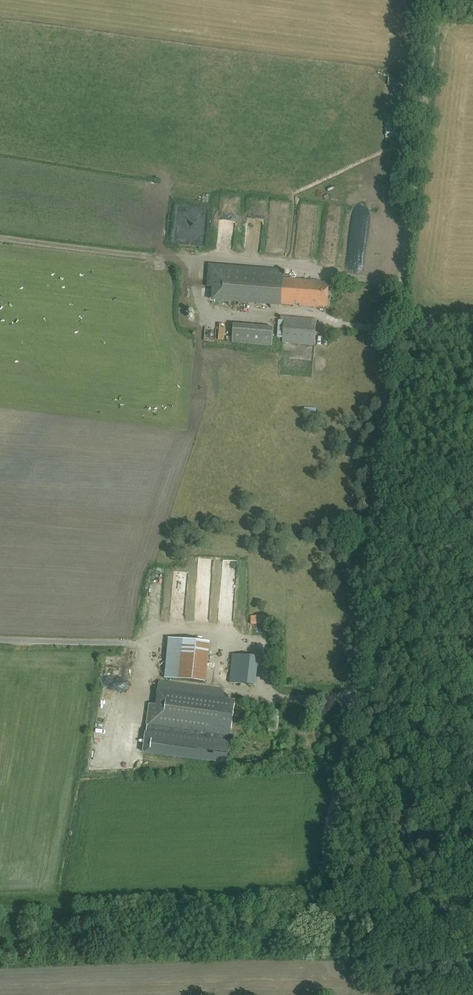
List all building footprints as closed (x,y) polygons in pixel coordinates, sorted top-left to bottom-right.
[(239,205),(239,197),(224,196),(223,204),(239,205)] [(333,263),(334,254),(324,254),(324,263),(333,263)] [(328,282),(292,279),(284,279),(284,272),(218,267),(208,266),(206,286),(212,287),(211,300),(221,300),(327,306),(328,282)] [(284,317),(284,321),(278,320),(277,338),(283,338),(283,342),(314,344),(315,319),(284,317)] [(246,335),(245,327),(233,327),(234,341),(259,339),(258,330),(253,330),(253,335),(246,335)] [(315,417),(316,408),(304,407),(304,416),(315,417)] [(178,571),(177,598),(187,598),(187,571),(178,571)] [(224,613),(224,623),(233,623),(233,613),(224,613)] [(250,615),(251,625),(265,624),(265,614),(250,615)] [(167,634),(167,674),(208,674),(208,634),(167,634)] [(233,655),(230,682),(255,685),(258,657),(233,655)] [(149,704),(146,725),(147,725),(231,736),(236,700),(227,699),(158,690),(156,705),(149,704)] [(230,740),(147,730),(146,732),(145,732),(143,753),(146,753),(145,754),(227,764),(230,740)]
